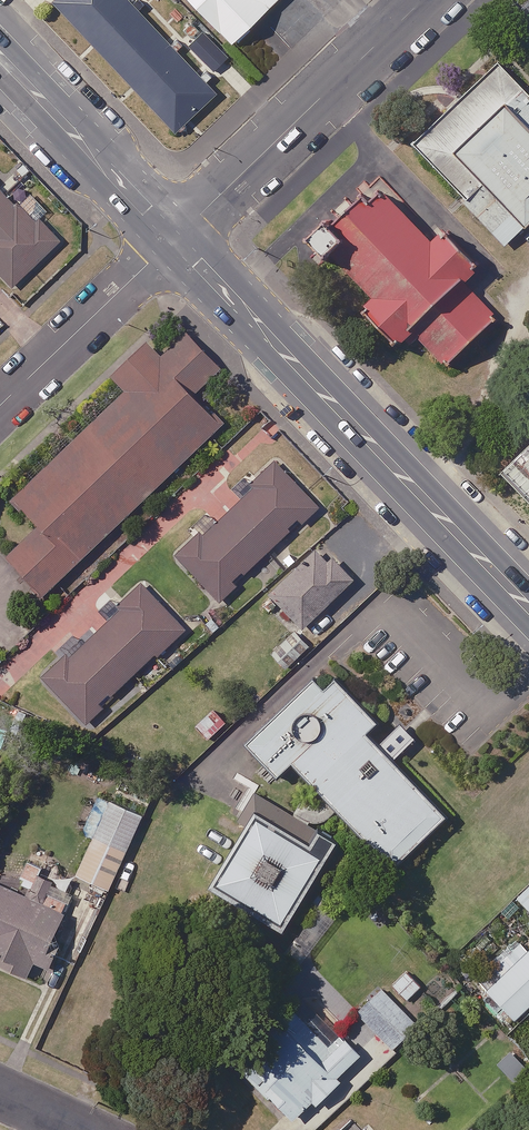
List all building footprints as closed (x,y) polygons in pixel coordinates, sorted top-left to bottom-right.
[(103,0),(62,0),(44,17),(155,135),(195,98),(103,0)] [(198,60),(256,7),(250,0),(142,0),(198,60)] [(479,80),(394,159),(446,214),(457,203),(497,246),(528,216),(528,133),(479,80)] [(410,224),(370,182),(319,230),(373,287),(350,309),(386,346),(409,325),(447,366),(498,318),(460,277),(475,262),(444,230),(429,244),(410,224)] [(15,286),(62,239),(40,218),(38,221),(22,205),(20,208),(0,188),(0,271),(15,286)] [(221,370),(190,338),(166,361),(150,344),(99,393),(113,407),(17,499),(42,525),(10,556),(47,595),(223,425),(195,395),(221,370)] [(496,471),(528,505),(528,441),(496,471)] [(318,504),(278,463),(238,503),(240,505),(218,527),(215,524),(181,557),(222,599),(318,504)] [(358,579),(324,543),(272,593),(306,628),(358,579)] [(186,630),(145,584),(106,619),(110,624),(85,646),(76,636),(61,650),(67,656),(46,674),(85,719),(186,630)] [(340,679),(329,690),(319,679),(251,744),(282,776),(297,762),(398,867),(450,816),(370,732),(381,722),(340,679)] [(323,831),(258,792),(241,821),(252,828),(217,887),(289,930),(331,859),(313,848),(323,831)] [(144,814),(98,795),(83,833),(96,838),(80,876),(113,890),(144,814)] [(0,883),(0,953),(5,956),(2,964),(31,977),(38,962),(48,966),(71,914),(0,883)] [(519,939),(478,981),(520,1022),(528,1012),(528,948),(519,939)] [(423,985),(408,971),(395,985),(410,999),(423,985)] [(420,1024),(385,990),(362,1014),(397,1047),(420,1024)] [(341,1045),(306,1011),(247,1074),(296,1121),(315,1100),(320,1105),(343,1081),(340,1078),(362,1055),(346,1039),(341,1045)] [(516,1048),(500,1062),(518,1083),(528,1074),(528,1064),(516,1048)]
